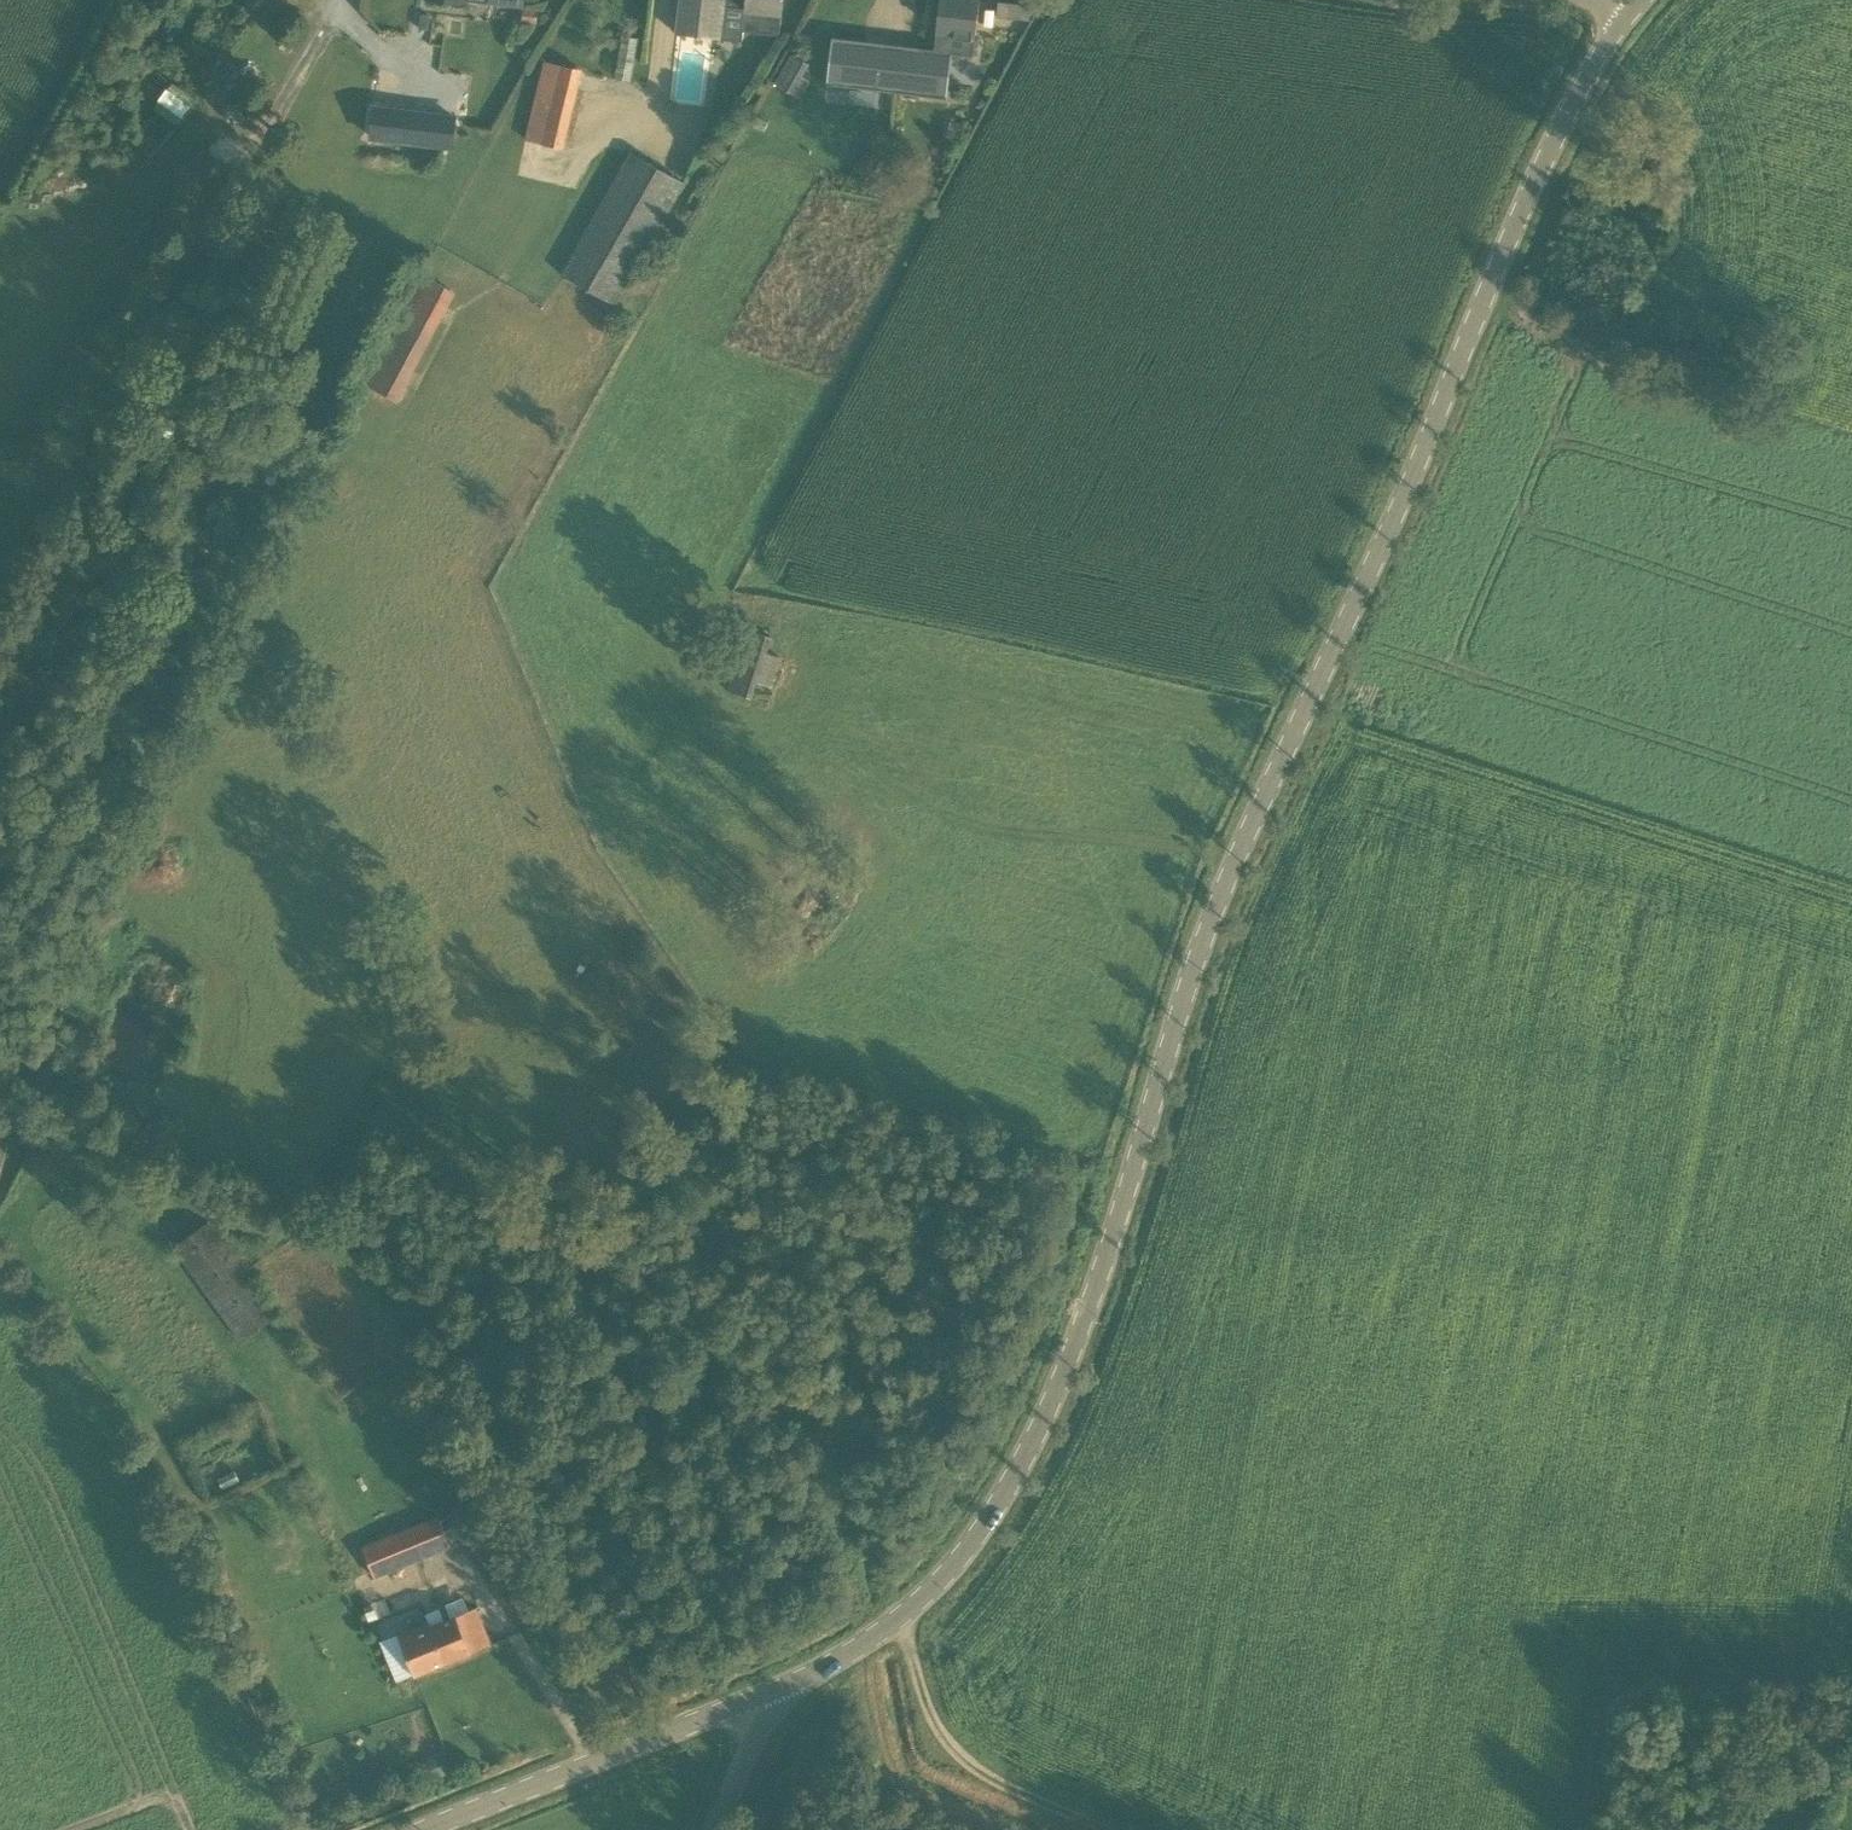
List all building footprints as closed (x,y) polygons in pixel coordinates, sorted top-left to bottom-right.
[(721,38),(742,41),(743,29),(780,33),(783,0),(680,0),(676,33),(721,38)] [(937,30),(935,49),(833,37),(827,83),(947,97),(953,52),(949,51),(952,31),(976,35),(976,32),(987,33),(993,29),(994,20),(989,14),(978,13),(980,0),(940,0),(937,30)] [(1013,3),(1011,17),(1030,19),(1031,5),(1013,3)] [(525,137),(566,146),(582,68),(540,60),(525,137)] [(372,106),(368,142),(422,149),(427,114),(372,106)] [(1607,128),(1601,141),(1614,147),(1620,134),(1607,128)] [(632,152),(574,253),(563,272),(615,302),(641,258),(651,264),(669,232),(659,227),(684,182),(632,152)] [(365,384),(397,400),(456,290),(424,273),(365,384)] [(746,627),(728,689),(750,696),(755,679),(771,684),(780,655),(766,651),(771,634),(746,627)] [(1,1179),(12,1135),(0,1132),(0,1179),(1,1179)] [(243,1340),(278,1314),(209,1220),(174,1246),(243,1340)] [(450,1544),(440,1517),(365,1547),(376,1575),(450,1544)] [(415,1675),(491,1644),(476,1607),(431,1625),(429,1621),(398,1633),(415,1675)]
